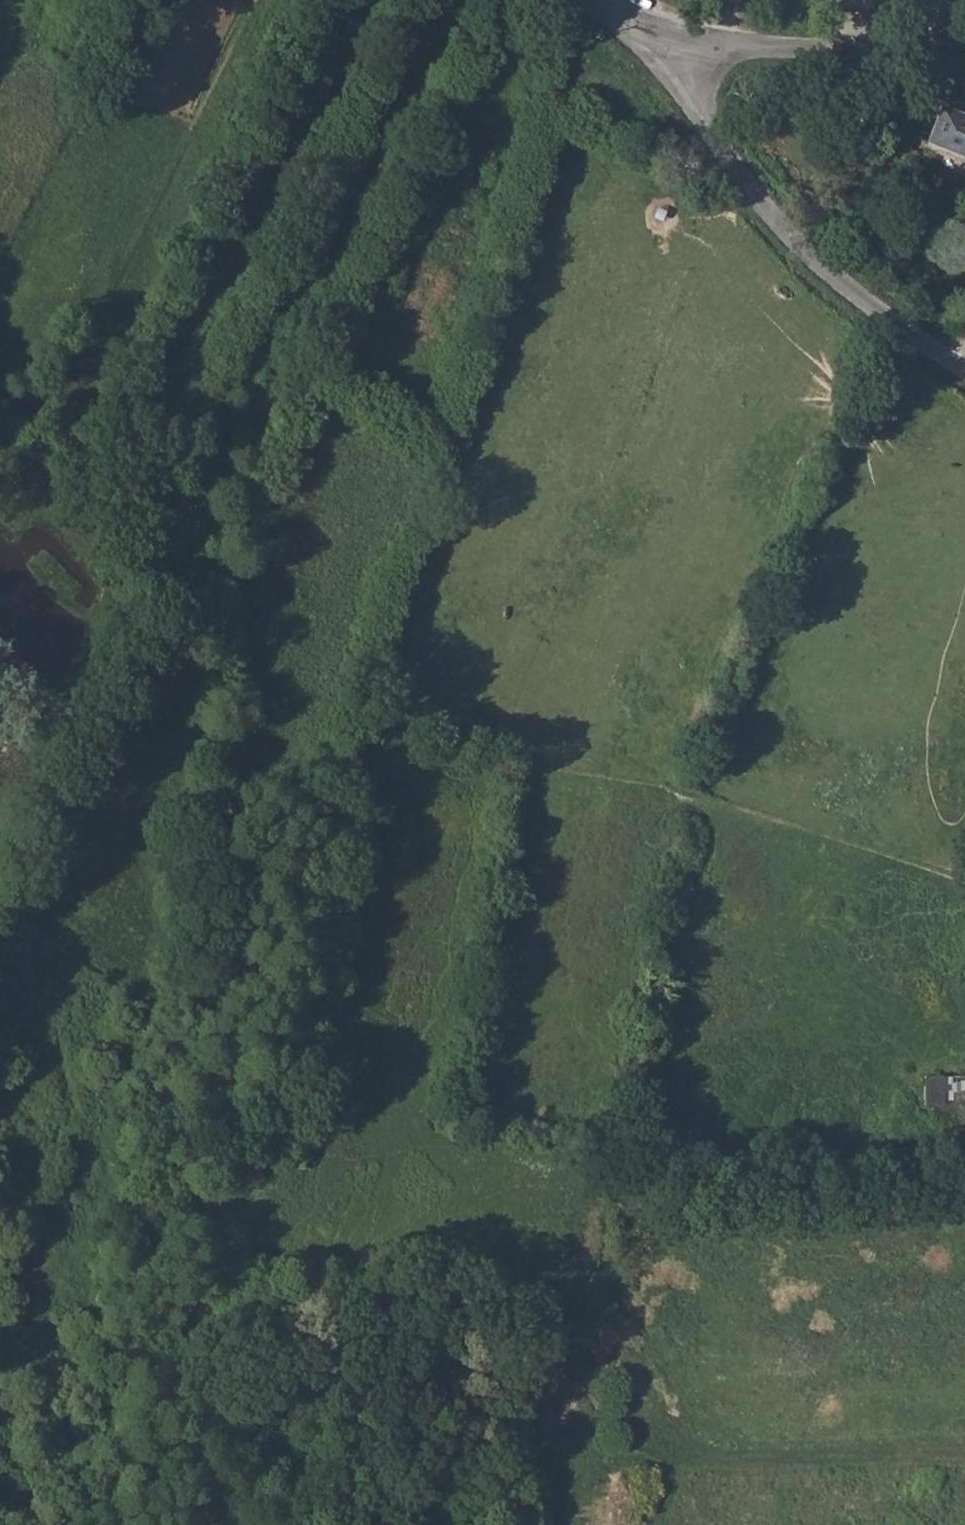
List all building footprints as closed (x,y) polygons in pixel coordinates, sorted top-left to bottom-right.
[(927,140),(964,155),(964,117),(941,107),(927,140)] [(870,353),(856,346),(852,356),(865,362),(870,353)] [(957,1078),(924,1078),(924,1109),(958,1107),(957,1078)]
